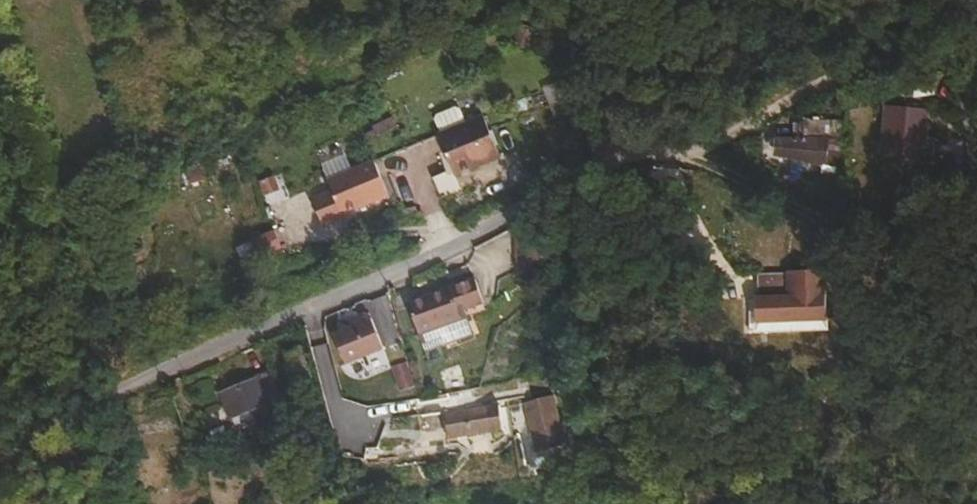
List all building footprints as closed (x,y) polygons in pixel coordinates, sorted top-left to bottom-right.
[(880,151),(926,152),(927,103),(881,102),(880,151)] [(483,175),(472,133),(439,142),(455,182),(483,175)] [(455,182),(439,142),(426,146),(436,188),(455,182)] [(787,164),(790,146),(771,148),(770,160),(787,164)] [(367,202),(357,167),(308,181),(318,216),(367,202)] [(273,228),(250,238),(258,254),(280,244),(273,228)] [(472,348),(465,323),(479,320),(469,288),(402,307),(416,355),(443,347),(445,356),(472,348)] [(821,322),(820,298),(752,301),(753,326),(821,322)] [(377,344),(368,323),(336,336),(346,357),(377,344)] [(258,408),(250,386),(213,399),(221,421),(258,408)] [(565,436),(552,393),(530,399),(538,427),(532,429),(535,440),(565,436)] [(538,427),(530,399),(523,401),(532,429),(538,427)] [(502,428),(499,406),(447,413),(450,434),(502,428)] [(549,447),(567,441),(565,436),(535,440),(537,448),(549,444),(549,447)]
